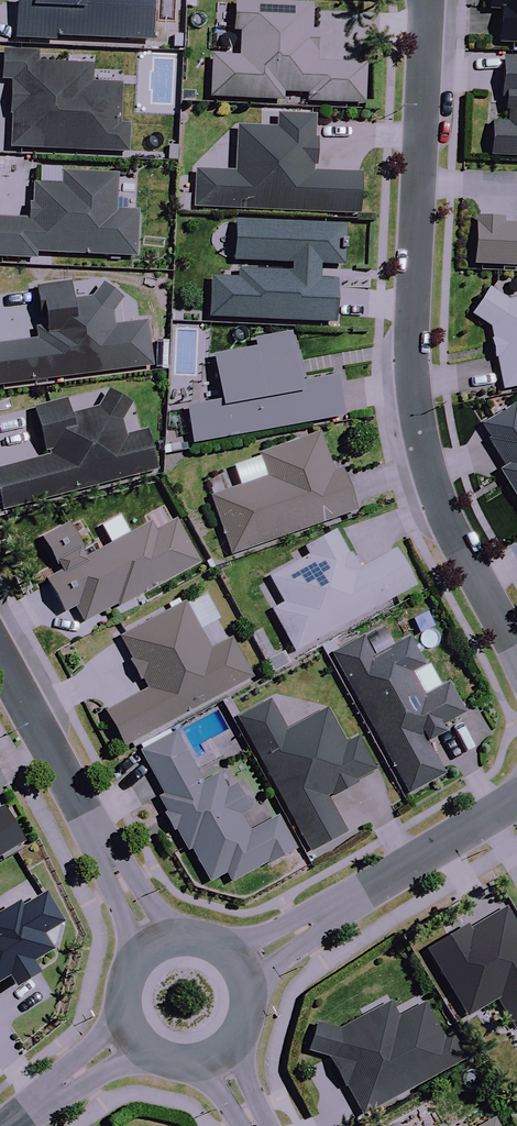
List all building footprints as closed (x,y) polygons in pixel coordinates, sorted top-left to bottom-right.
[(11,41),(55,43),(55,40),(150,45),(152,0),(12,0),(11,41)] [(489,13),(499,14),(498,46),(516,47),(516,0),(490,0),(489,13)] [(309,7),(217,3),(216,22),(228,23),(228,34),(240,35),(239,56),(211,55),(209,98),(281,101),(281,107),(306,108),(307,103),(361,105),(363,62),(314,60),(315,31),(308,31),(309,7)] [(9,84),(7,149),(127,154),(128,127),(121,127),(123,84),(93,83),(94,68),(39,65),(40,55),(0,53),(0,83),(9,84)] [(504,96),(503,110),(507,110),(506,125),(490,124),(488,156),(516,158),(516,62),(502,61),(500,95),(504,96)] [(314,117),(277,117),(277,130),(236,130),(235,174),(194,174),(194,214),(356,215),(356,175),(314,175),(314,117)] [(32,186),(31,205),(27,205),(26,222),(0,220),(0,258),(35,260),(35,253),(135,259),(137,213),(117,212),(118,177),(52,174),(51,187),(32,186)] [(501,226),(501,219),(472,218),(470,266),(516,268),(516,226),(501,226)] [(232,264),(238,264),(238,269),(238,281),(210,280),(209,319),(332,323),(333,282),(318,281),(319,265),(341,266),(343,227),(234,222),(232,264)] [(90,300),(71,303),(68,285),(33,289),(40,341),(0,346),(0,386),(150,367),(145,324),(114,328),(113,314),(122,304),(102,286),(90,300)] [(488,325),(491,341),(487,342),(490,359),(494,359),(501,391),(516,387),(516,299),(508,300),(486,289),(472,317),(488,325)] [(289,333),(252,339),(254,349),(212,357),(220,403),(185,409),(191,445),(340,418),(333,379),(299,385),(289,333)] [(106,394),(97,411),(69,419),(64,402),(31,411),(44,459),(0,470),(0,512),(153,472),(143,433),(124,438),(121,423),(129,407),(106,394)] [(515,405),(481,425),(506,467),(499,471),(516,500),(516,408),(515,405)] [(230,465),(233,473),(206,482),(231,555),(354,513),(339,468),(332,471),(319,435),(230,465)] [(84,557),(68,526),(41,541),(57,571),(42,579),(61,614),(74,607),(84,625),(197,564),(174,520),(152,532),(147,523),(132,531),(126,519),(103,531),(109,543),(84,557)] [(356,571),(335,532),(294,553),(298,560),(263,579),(268,587),(260,590),(293,652),(413,588),(394,551),(356,571)] [(204,593),(120,638),(132,660),(128,662),(141,686),(145,684),(148,690),(102,715),(120,748),(248,679),(228,641),(208,652),(197,632),(219,620),(204,593)] [(442,778),(425,747),(446,736),(441,727),(461,717),(445,686),(422,699),(410,677),(422,670),(405,639),(372,657),(362,638),(333,653),(409,795),(442,778)] [(284,733),(267,702),(238,718),(309,851),(342,833),(324,799),(372,773),(353,739),(341,745),(324,712),(284,733)] [(200,785),(173,734),(140,752),(165,798),(158,801),(174,832),(178,830),(206,883),(224,874),(229,883),(294,849),(278,818),(248,833),(240,816),(248,812),(236,790),(227,796),(216,776),(200,785)] [(21,843),(0,809),(0,856),(21,843)] [(8,982),(13,992),(38,977),(31,965),(50,955),(40,938),(59,927),(42,898),(21,910),(19,905),(0,916),(0,987),(8,982)] [(503,907),(467,928),(464,924),(426,947),(467,1013),(495,996),(513,1025),(516,1023),(516,930),(503,907)] [(327,1056),(360,1115),(464,1061),(450,1035),(441,1040),(422,1005),(395,1019),(388,1004),(342,1028),(314,1020),(305,1050),(327,1056)]
